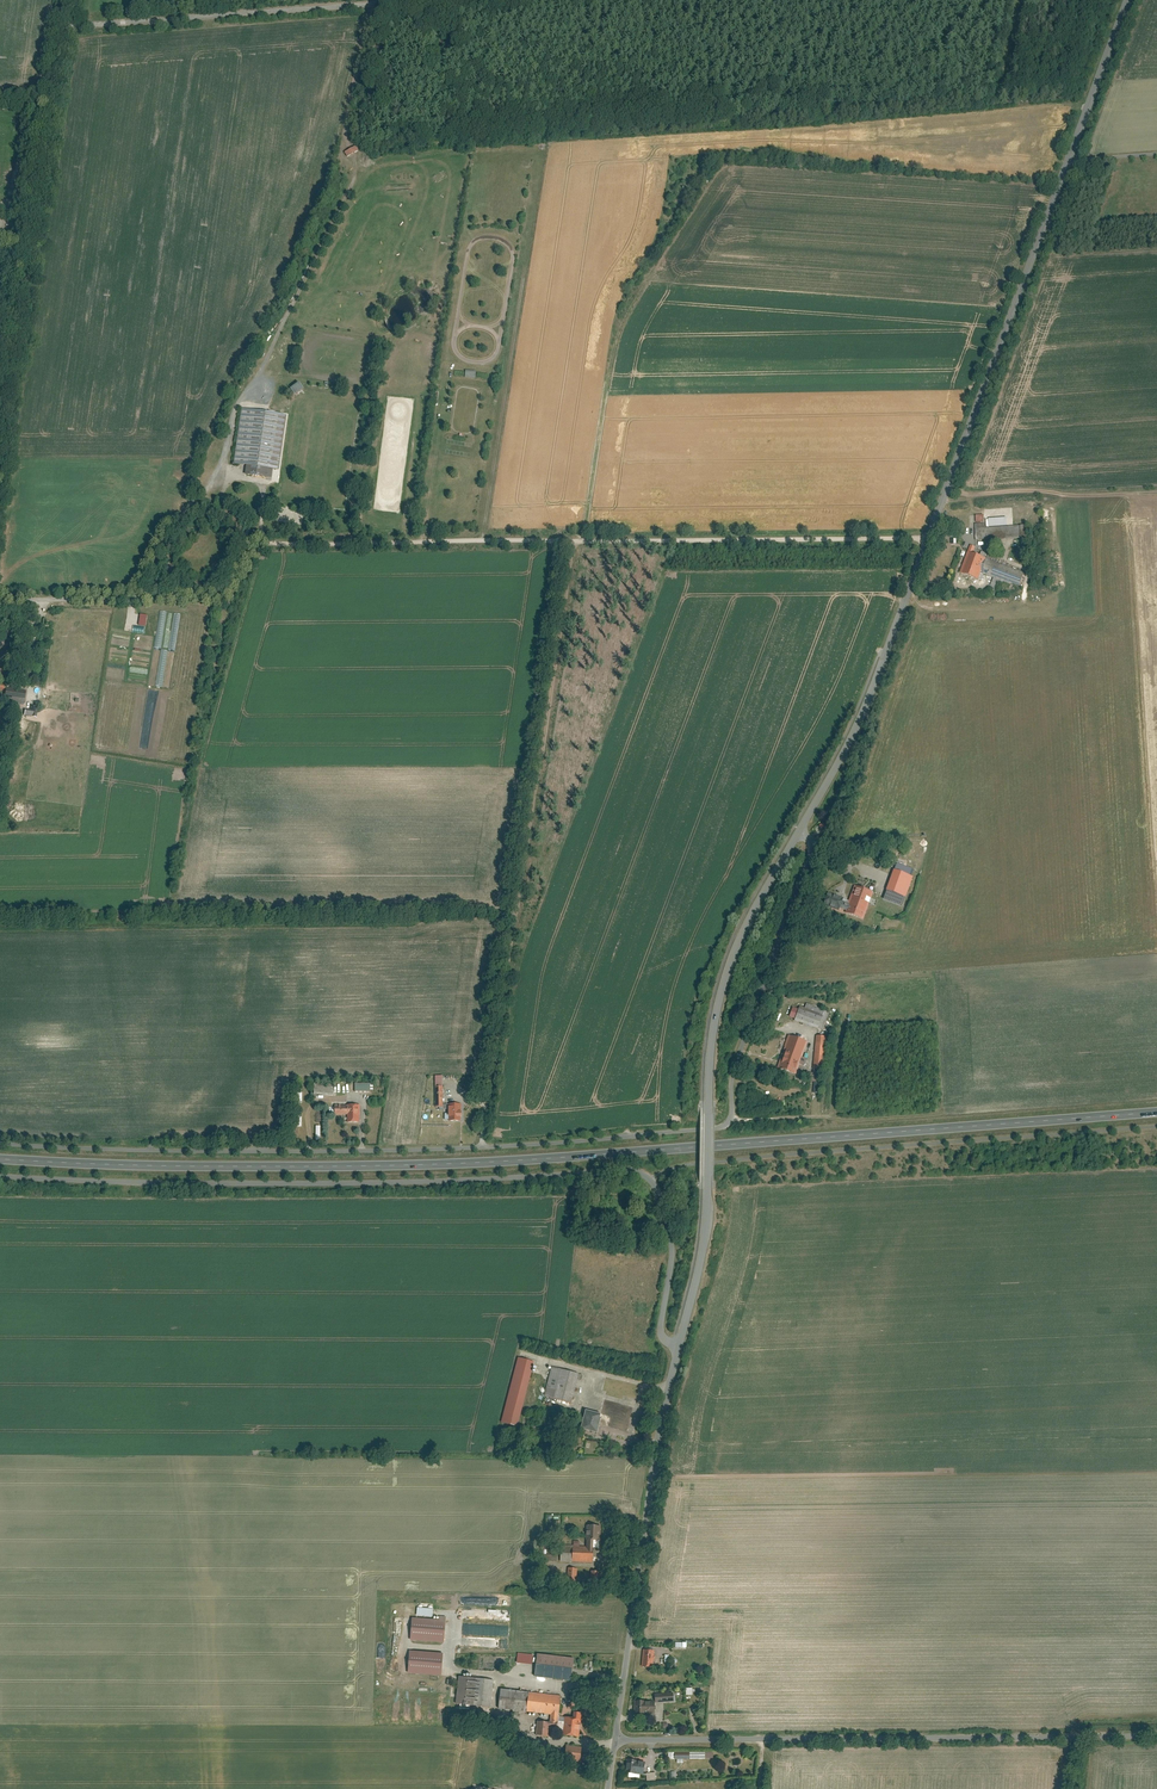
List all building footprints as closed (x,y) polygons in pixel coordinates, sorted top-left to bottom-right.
[(355,146),(344,153),(347,158),(358,151),(355,146)] [(295,383),(286,389),(291,396),(296,393),(300,390),(295,383)] [(288,415),(241,408),(233,463),(245,465),(244,474),(270,478),(271,469),(280,470),(288,415)] [(975,524),(976,540),(1028,538),(1027,525),(989,527),(989,523),(975,524)] [(973,554),(975,547),(969,545),(967,553),(973,554)] [(973,554),(967,553),(960,574),(978,580),(980,573),(985,560),(985,559),(973,554)] [(985,560),(980,573),(1019,586),(1024,573),(985,560)] [(140,626),(148,626),(149,615),(141,614),(140,626)] [(6,701),(26,704),(27,691),(7,689),(6,701)] [(26,709),(25,715),(38,717),(39,707),(34,706),(33,710),(26,709)] [(825,822),(820,826),(824,831),(829,827),(825,822)] [(896,862),(893,870),(911,876),(914,865),(904,861),(903,864),(896,862)] [(893,870),(892,869),(882,898),(903,905),(912,876),(911,876),(893,870)] [(872,892),(854,885),(847,903),(845,910),(844,912),(863,919),(869,902),(870,898),(872,892)] [(841,898),(826,893),(822,905),(837,910),(838,908),(840,901),(841,898)] [(838,908),(845,910),(847,903),(840,901),(838,908)] [(794,1019),(793,1020),(821,1030),(827,1011),(806,1004),(804,1007),(799,1005),(797,1009),(794,1019)] [(792,1007),(788,1017),(794,1019),(797,1009),(792,1007)] [(807,1041),(789,1034),(776,1067),(794,1074),(807,1041)] [(826,1037),(816,1036),(813,1068),(823,1069),(826,1037)] [(441,1076),(434,1076),(434,1106),(442,1106),(442,1104),(441,1076)] [(369,1083),(354,1082),(354,1091),(369,1091),(369,1083)] [(334,1084),(314,1083),(314,1094),(334,1095),(334,1084)] [(447,1121),(459,1120),(459,1112),(461,1112),(460,1104),(447,1104),(447,1109),(447,1121)] [(359,1105),(334,1105),(334,1114),(347,1114),(347,1122),(359,1122),(358,1114),(359,1114),(359,1105)] [(534,1362),(517,1357),(499,1422),(517,1427),(534,1362)] [(578,1374),(551,1367),(544,1396),(570,1403),(578,1374)] [(599,1414),(583,1410),(579,1429),(595,1433),(597,1423),(599,1414)] [(602,1542),(602,1526),(589,1525),(588,1542),(595,1542),(602,1542)] [(562,1545),(561,1560),(574,1560),(575,1547),(575,1545),(562,1545)] [(575,1547),(574,1560),(574,1563),(594,1563),(595,1549),(595,1548),(588,1548),(581,1547),(575,1547)] [(578,1568),(569,1567),(567,1587),(576,1588),(578,1568)] [(601,1571),(592,1570),(591,1586),(599,1587),(600,1576),(603,1576),(603,1574),(600,1573),(601,1571)] [(585,1606),(581,1635),(588,1635),(592,1607),(585,1606)] [(508,1621),(508,1612),(481,1611),(481,1620),(508,1621)] [(444,1620),(411,1617),(410,1639),(442,1641),(444,1620)] [(654,1650),(643,1649),(641,1665),(652,1667),(654,1650)] [(442,1653),(410,1650),(408,1672),(440,1675),(442,1653)] [(518,1663),(536,1664),(536,1654),(518,1653),(518,1663)] [(537,1654),(534,1676),(570,1680),(573,1658),(537,1654)] [(493,1680),(457,1676),(454,1704),(490,1709),(493,1680)] [(560,1696),(500,1689),(498,1708),(558,1715),(560,1696)] [(673,1692),(655,1693),(655,1702),(673,1701),(673,1692)] [(643,1701),(634,1701),(634,1713),(642,1713),(642,1712),(654,1712),(654,1702),(643,1701)] [(579,1719),(562,1718),(561,1733),(577,1734),(579,1719)] [(548,1722),(535,1721),(533,1734),(546,1735),(548,1722)] [(581,1747),(568,1745),(566,1759),(579,1761),(581,1747)] [(645,1762),(628,1759),(627,1763),(626,1772),(643,1774),(645,1762)] [(654,1772),(646,1773),(646,1781),(655,1780),(654,1772)]
